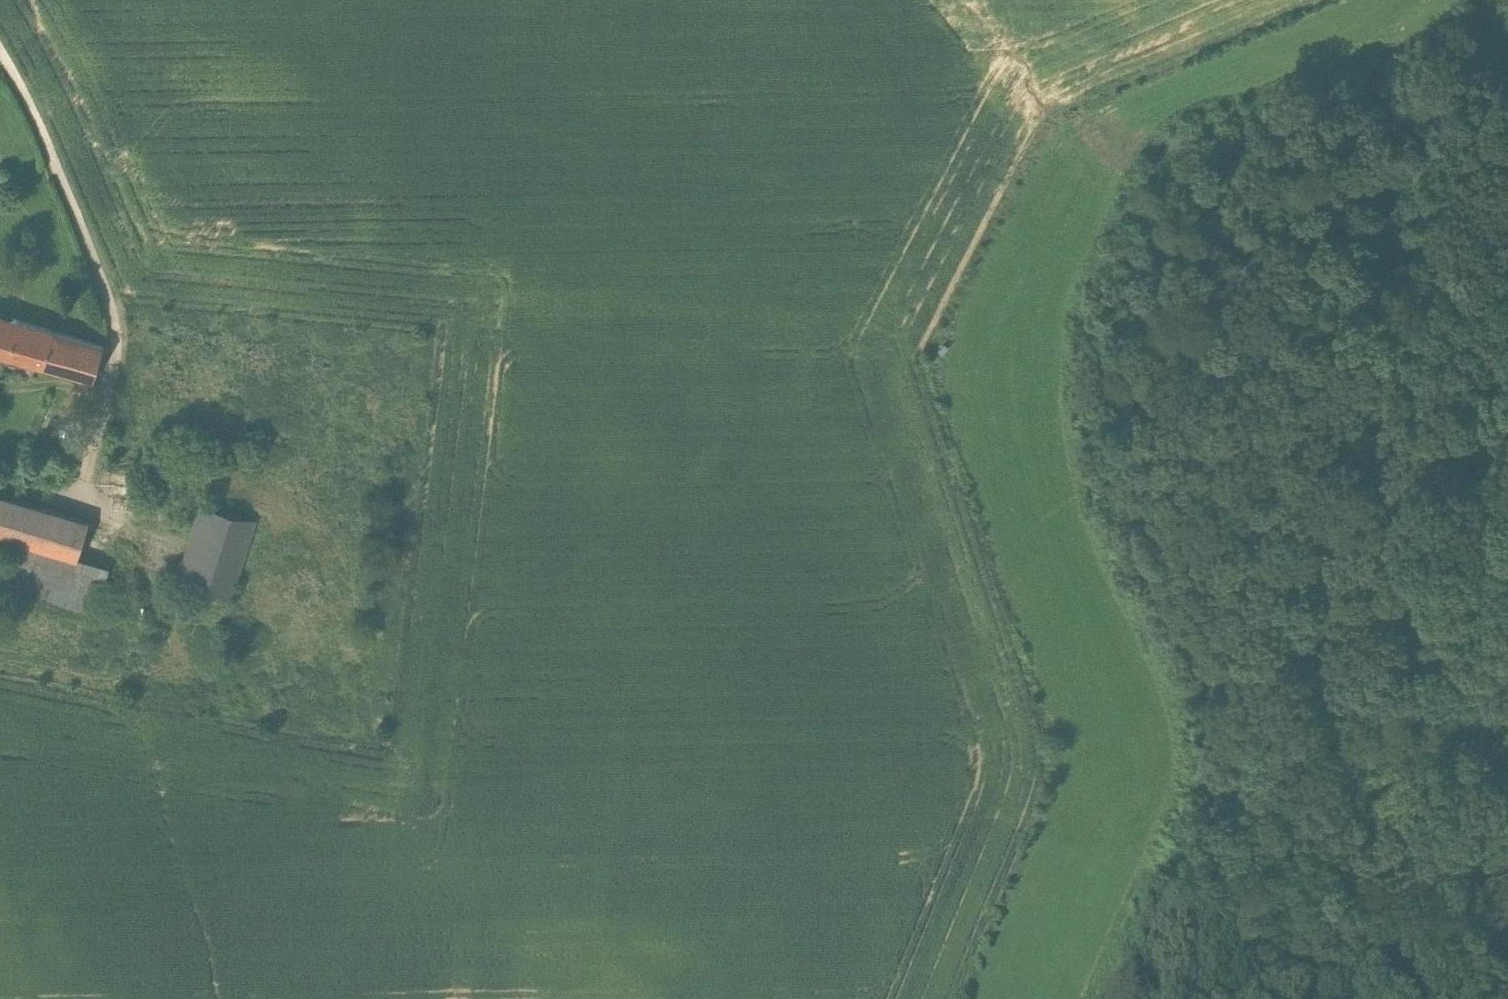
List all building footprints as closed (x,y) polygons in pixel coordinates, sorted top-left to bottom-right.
[(97,365),(103,346),(17,320),(17,319),(13,318),(13,319),(0,315),(0,351),(93,380),(97,365)] [(110,567),(77,557),(88,522),(0,495),(0,554),(9,557),(0,587),(0,589),(52,605),(51,607),(86,614),(95,585),(104,587),(110,567)] [(200,503),(176,581),(232,598),(256,520),(200,503)]
